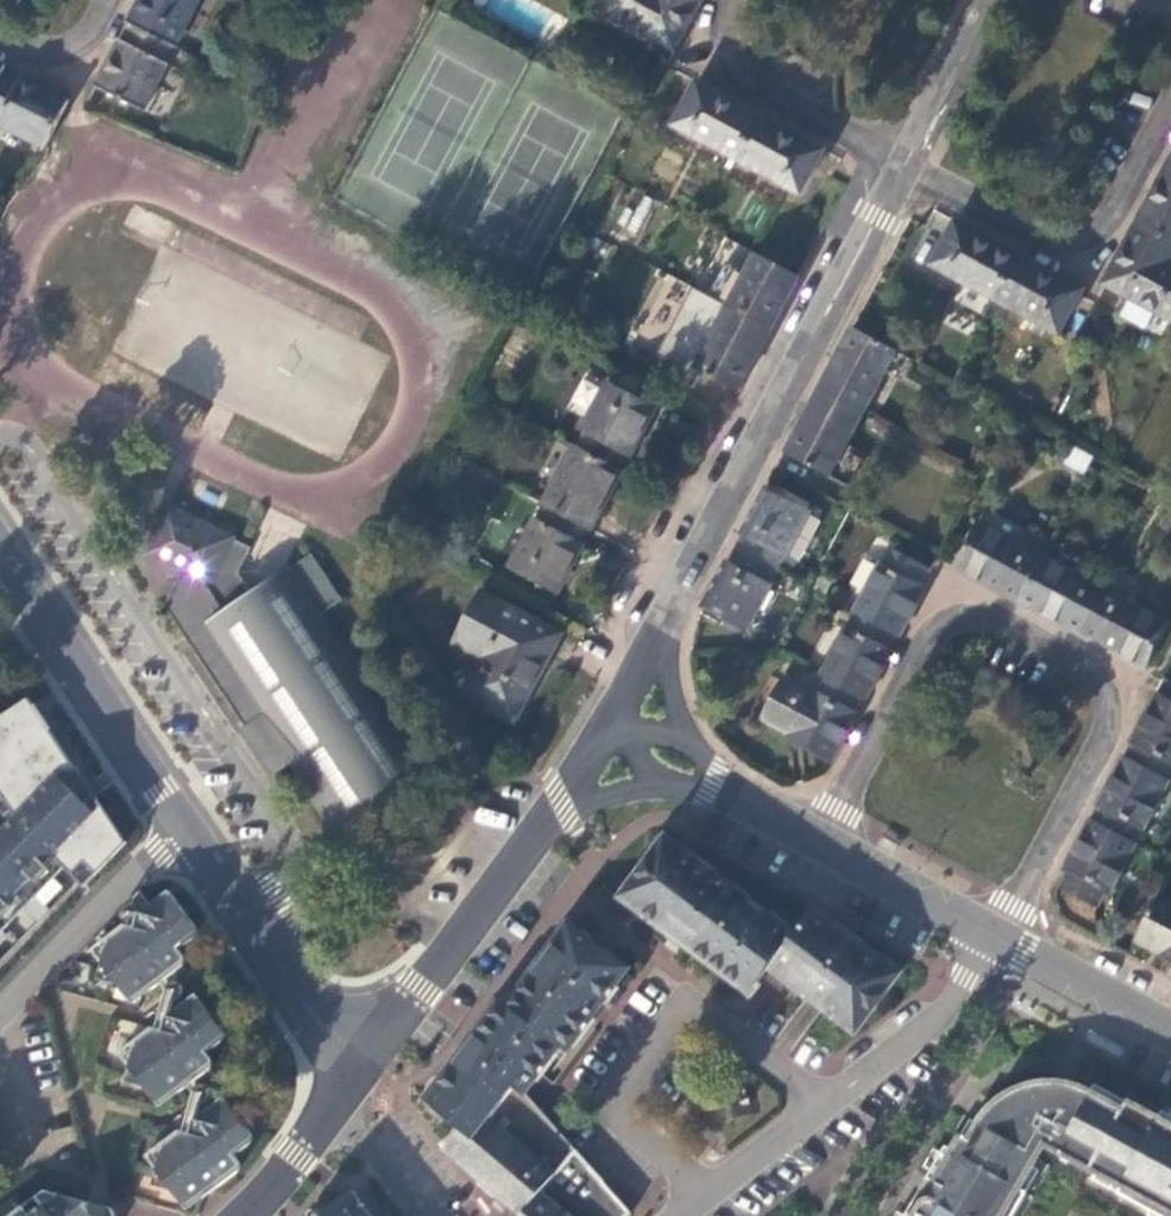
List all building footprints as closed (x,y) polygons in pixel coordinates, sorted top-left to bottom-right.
[(127,23),(130,25),(171,45),(174,47),(197,0),(138,0),(127,23)] [(698,0),(611,0),(604,13),(671,50),(698,0)] [(119,39),(95,87),(142,110),(165,62),(163,61),(171,45),(130,25),(121,41),(119,39)] [(68,100),(21,77),(19,79),(2,71),(0,75),(0,127),(45,148),(68,100)] [(759,116),(695,83),(672,124),(735,159),(759,116)] [(759,116),(735,159),(796,192),(819,149),(759,116)] [(1136,226),(1170,245),(1170,160),(1136,226)] [(932,265),(993,298),(1016,256),(954,222),(932,265)] [(1170,258),(1170,245),(1136,226),(1104,284),(1170,322),(1170,266),(1167,264),(1170,258)] [(754,253),(726,305),(768,327),(797,276),(754,253)] [(1057,332),(1077,293),(1079,289),(1016,256),(993,298),(1057,332)] [(768,327),(726,305),(692,368),(734,392),(768,327)] [(817,392),(860,414),(894,350),(851,328),(817,392)] [(573,446),(617,470),(625,454),(629,455),(653,409),(606,383),(573,446)] [(826,477),(860,414),(817,392),(784,454),(826,477)] [(1082,475),(1093,456),(1073,445),(1062,463),(1082,475)] [(586,527),(617,470),(573,446),(542,503),(586,527)] [(738,550),(776,571),(808,511),(765,489),(741,535),(746,537),(738,550)] [(577,543),(586,527),(542,503),(507,566),(555,592),(581,545),(577,543)] [(255,718),(333,838),(434,771),(309,584),(324,574),(311,554),(251,594),(237,572),(249,547),(166,506),(143,555),(180,573),(164,605),(243,726),(255,718)] [(1016,601),(1039,556),(976,522),(951,568),(1016,601)] [(746,629),(776,571),(738,550),(732,563),(726,561),(702,605),(746,629)] [(923,588),(919,586),(927,571),(890,552),(882,567),(877,563),(851,611),(855,612),(894,633),(898,634),(923,588)] [(1079,634),(1103,589),(1039,556),(1016,601),(1079,634)] [(1166,623),(1103,589),(1079,634),(1142,669),(1166,623)] [(511,721),(558,633),(480,591),(453,642),(482,658),(463,695),(511,721)] [(866,697),(891,650),(886,648),(894,633),(855,612),(847,627),(844,625),(818,673),(821,675),(860,696),(866,697)] [(831,761),(856,715),(853,712),(860,696),(821,675),(813,691),(810,690),(808,694),(782,681),(764,717),(788,731),(786,737),(831,761)] [(1166,681),(1160,693),(1156,691),(1129,743),(1132,745),(1125,759),(1164,780),(1170,768),(1170,684),(1166,681)] [(29,911),(41,902),(73,876),(81,885),(131,845),(100,807),(94,813),(79,795),(90,785),(77,769),(79,768),(22,698),(0,716),(0,790),(25,821),(0,841),(0,935),(29,911)] [(1168,782),(1164,780),(1125,759),(1121,757),(1095,804),(1099,806),(1091,822),(1130,844),(1138,829),(1142,830),(1168,782)] [(1087,821),(1061,869),(1064,872),(1057,886),(1096,907),(1104,891),(1107,893),(1133,846),(1130,844),(1091,822),(1087,821)] [(620,897),(749,993),(768,967),(855,1030),(896,973),(811,908),(793,932),(663,837),(620,897)] [(149,905),(148,904),(138,889),(107,922),(119,927),(91,951),(101,966),(98,979),(117,985),(132,1004),(139,999),(184,965),(185,960),(180,951),(201,933),(169,892),(149,905)] [(1170,959),(1170,905),(1155,897),(1133,939),(1170,959)] [(41,902),(29,911),(37,921),(49,911),(41,902)] [(568,1050),(627,967),(568,922),(508,1004),(500,999),(426,1099),(460,1125),(473,1136),(515,1083),(526,1092),(560,1044),(568,1050)] [(227,1037),(194,995),(118,1053),(129,1068),(125,1083),(145,1090),(159,1108),(167,1102),(205,1073),(209,1071),(212,1066),(211,1061),(207,1054),(227,1037)] [(526,1092),(515,1083),(473,1136),(460,1125),(442,1147),(510,1215),(513,1215),(538,1191),(572,1148),(525,1093),(526,1092)] [(1028,1086),(1019,1090),(1022,1097),(1030,1094),(1039,1092),(1048,1092),(1052,1108),(1060,1111),(1073,1085),(1059,1084),(1046,1083),(1028,1086)] [(1164,1111),(1159,1118),(1095,1085),(1090,1091),(1073,1085),(1060,1111),(1052,1108),(1048,1092),(1039,1092),(1030,1094),(1022,1097),(1019,1090),(1006,1098),(995,1106),(1008,1112),(994,1134),(979,1124),(971,1121),(953,1153),(946,1149),(927,1182),(942,1190),(935,1204),(929,1205),(923,1207),(919,1211),(916,1215),(909,1211),(907,1215),(1013,1215),(1026,1193),(1019,1188),(1035,1158),(1013,1144),(1023,1122),(1126,1178),(1123,1187),(1156,1202),(1157,1200),(1170,1208),(1170,1115),(1164,1111)] [(255,1141),(222,1097),(145,1157),(154,1171),(152,1186),(172,1192),(186,1211),(236,1173),(240,1169),(239,1167),(234,1157),(255,1141)] [(995,1106),(979,1124),(994,1134),(1008,1112),(995,1106)] [(572,1148),(538,1191),(568,1215),(622,1215),(627,1212),(572,1148)] [(0,1202),(0,1215),(115,1215),(115,1213),(110,1209),(79,1202),(70,1188),(63,1192),(28,1181),(0,1202)] [(927,1182),(909,1211),(916,1215),(919,1211),(923,1207),(929,1205),(935,1204),(942,1190),(927,1182)] [(352,1191),(318,1215),(370,1215),(352,1191)] [(538,1191),(513,1215),(568,1215),(538,1191)]
